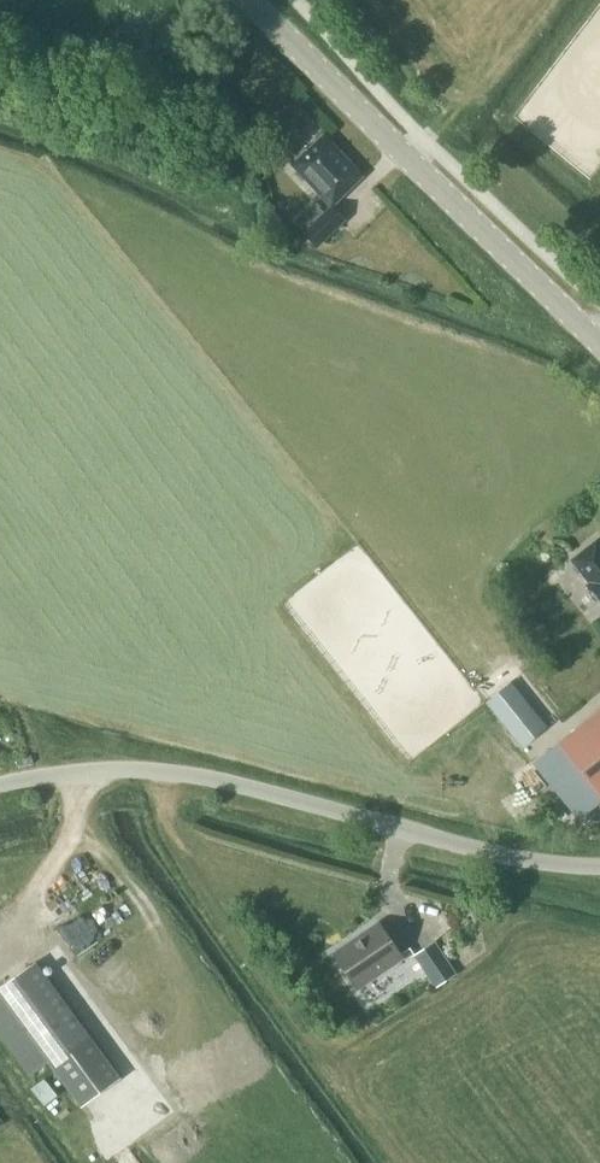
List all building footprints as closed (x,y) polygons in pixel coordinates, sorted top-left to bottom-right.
[(239,52),(240,37),(224,36),(223,51),(239,52)] [(334,206),(364,177),(323,135),(298,157),(290,165),(329,206),(316,219),(302,233),(317,248),(347,220),(334,206)] [(595,540),(571,560),(589,583),(586,584),(599,601),(599,547),(595,540)] [(529,675),(505,694),(541,739),(565,720),(529,675)] [(558,743),(599,795),(599,709),(558,743)] [(378,924),(333,954),(357,988),(401,958),(378,924)] [(435,940),(412,954),(435,988),(457,974),(435,940)] [(27,1075),(46,1061),(81,1108),(120,1079),(34,962),(0,987),(0,1038),(27,1075)]
